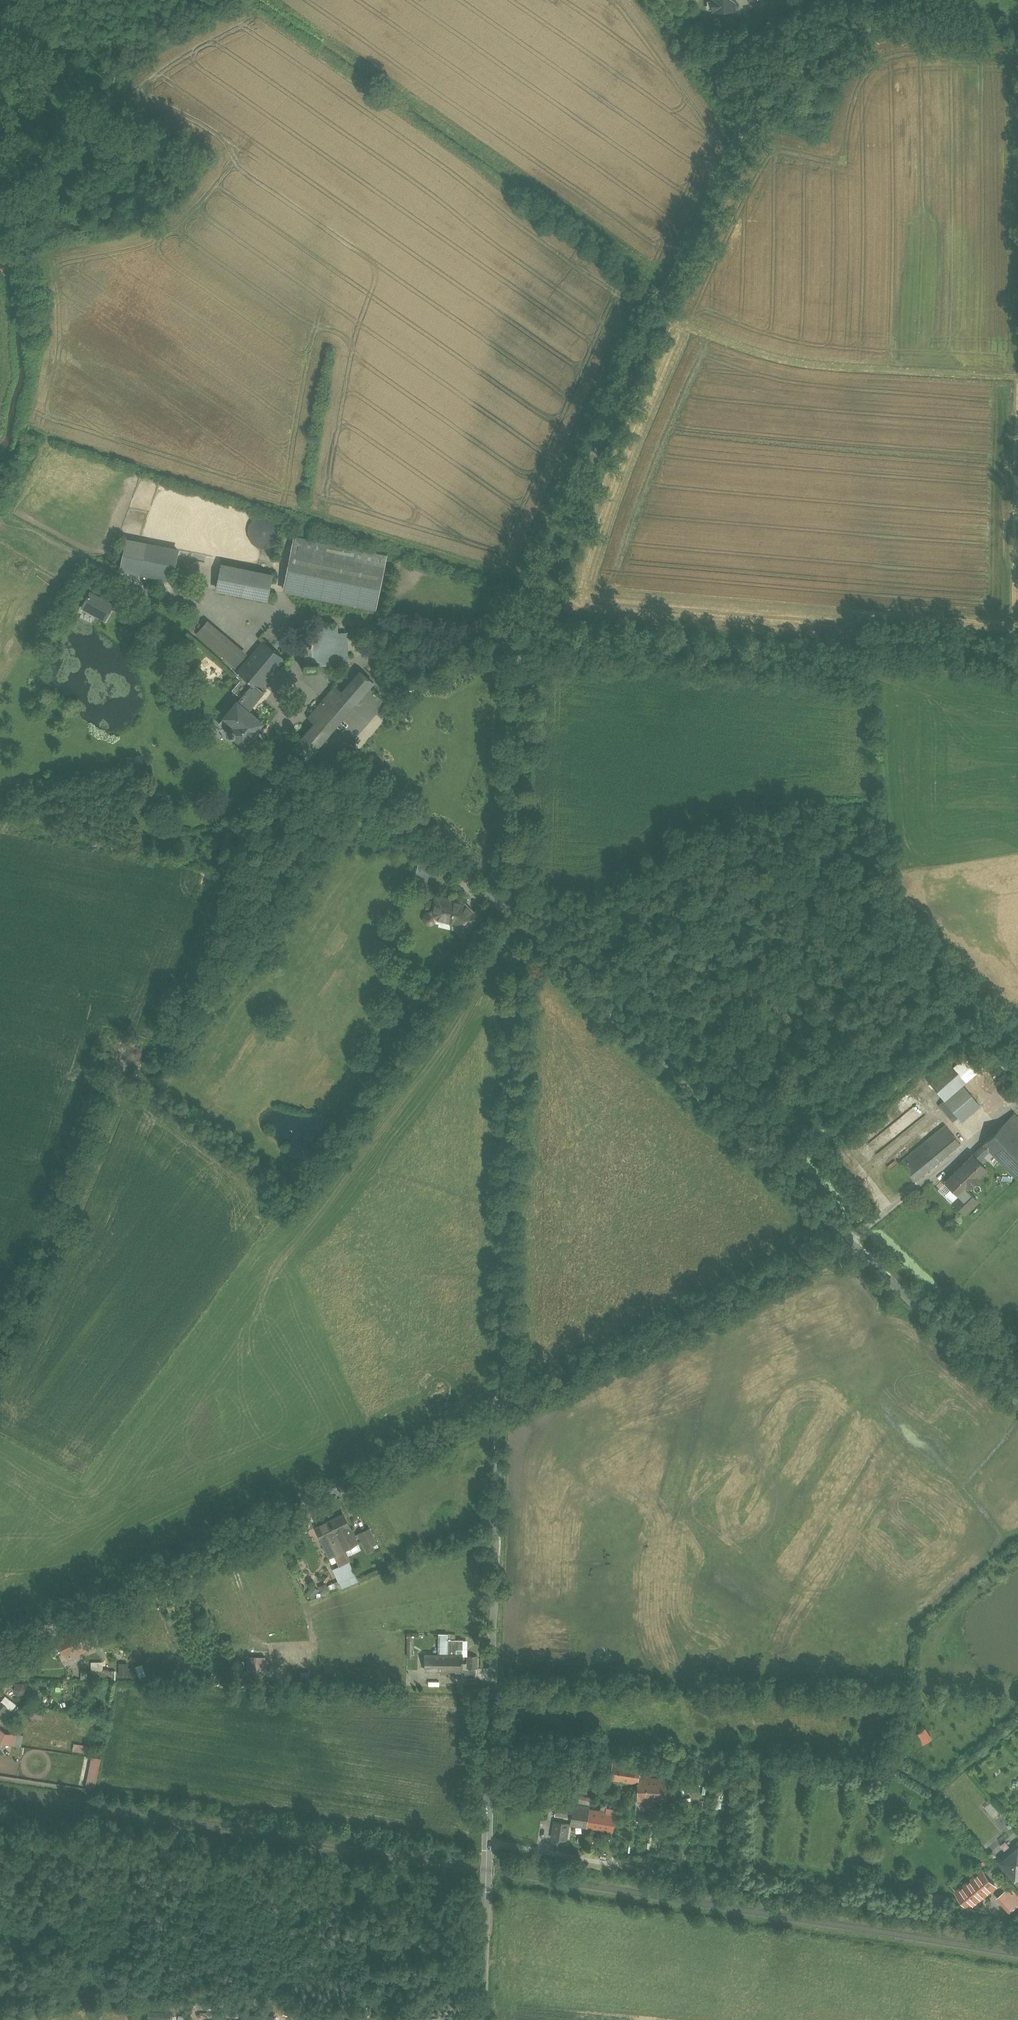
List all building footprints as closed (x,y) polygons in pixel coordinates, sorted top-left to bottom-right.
[(713,11),(735,10),(735,2),(735,1),(735,0),(731,1),(731,0),(713,0),(713,11)] [(281,527),(281,525),(281,522),(280,519),(278,516),(276,514),(273,511),(270,510),(267,509),(264,509),(262,510),(259,511),(256,512),(254,514),(252,517),(250,520),(250,522),(250,525),(250,529),(251,532),(253,534),(255,537),(257,538),(260,539),(263,540),(266,540),(269,540),(272,539),(274,537),(277,535),(278,533),(280,530),(281,527)] [(387,553),(296,534),(285,588),(376,607),(387,553)] [(120,568),(172,579),(178,549),(126,538),(120,568)] [(273,574),(223,564),(218,587),(268,597),(273,574)] [(108,601),(91,592),(84,605),(101,615),(108,601)] [(244,655),(206,623),(199,632),(236,664),(244,655)] [(338,623),(316,624),(317,643),(313,643),(310,643),(305,643),(306,669),(319,669),(318,663),(340,662),(338,623)] [(276,628),(240,670),(255,682),(260,686),(294,643),(276,628)] [(361,670),(343,690),(355,701),(373,680),(361,670)] [(255,682),(241,698),(238,696),(237,698),(238,699),(225,715),(226,715),(220,722),(230,730),(230,731),(230,733),(232,734),(234,734),(235,734),(245,743),(264,719),(250,708),(265,690),(260,686),(255,682)] [(336,685),(310,716),(316,722),(328,733),(355,701),(343,690),(336,685)] [(328,733),(316,722),(310,729),(323,739),(328,733)] [(310,729),(295,747),(307,758),(323,739),(310,729)] [(433,862),(421,860),(417,879),(429,881),(433,862)] [(447,899),(438,897),(435,917),(443,919),(447,899)] [(464,902),(447,899),(443,919),(451,921),(451,923),(453,924),(454,920),(458,921),(467,929),(478,917),(473,912),(473,911),(473,910),(472,909),(471,909),(470,909),(464,903),(464,902)] [(970,1049),(955,1062),(967,1076),(982,1063),(970,1049)] [(928,1079),(944,1099),(964,1082),(969,1078),(967,1076),(955,1062),(952,1058),(928,1079)] [(964,1082),(944,1099),(956,1113),(961,1119),(981,1103),(964,1082)] [(956,1113),(944,1099),(939,1103),(951,1117),(956,1113)] [(1014,1111),(984,1141),(984,1142),(990,1147),(1017,1176),(1017,1115),(1014,1111)] [(946,1123),(901,1160),(915,1178),(961,1141),(946,1123)] [(984,1142),(973,1152),(974,1153),(980,1160),(985,1155),(987,1158),(993,1152),(989,1148),(990,1147),(984,1142)] [(973,1153),(946,1179),(945,1179),(945,1180),(946,1180),(959,1193),(959,1194),(960,1193),(966,1186),(968,1185),(969,1185),(978,1176),(978,1175),(986,1167),(987,1166),(986,1166),(980,1160),(974,1153),(973,1152),(972,1153),(973,1153)] [(978,1199),(966,1186),(960,1193),(959,1194),(953,1200),(965,1212),(978,1199)] [(354,1533),(343,1512),(330,1518),(344,1547),(357,1540),(355,1534),(354,1533)] [(344,1547),(330,1518),(316,1525),(330,1554),(334,1551),(344,1547)] [(370,1526),(354,1533),(355,1534),(359,1532),(368,1550),(374,1547),(371,1543),(377,1540),(370,1526)] [(344,1547),(334,1551),(340,1563),(350,1559),(344,1547)] [(340,1563),(333,1567),(338,1578),(338,1579),(350,1574),(353,1580),(358,1577),(350,1559),(340,1563)] [(338,1578),(329,1583),(331,1589),(353,1580),(350,1574),(338,1579),(338,1578)] [(322,1593),(331,1589),(329,1583),(327,1583),(326,1581),(318,1584),(322,1593)] [(313,1583),(306,1591),(312,1596),(319,1588),(313,1583)] [(85,1628),(60,1640),(68,1656),(93,1645),(85,1628)] [(419,1631),(409,1631),(408,1655),(413,1655),(414,1635),(419,1635),(419,1631)] [(440,1652),(426,1652),(426,1668),(448,1668),(448,1637),(449,1637),(449,1631),(440,1631),(440,1652)] [(463,1637),(449,1637),(448,1637),(448,1668),(463,1668),(463,1665),(463,1659),(463,1657),(463,1652),(457,1652),(457,1646),(463,1646),(463,1637)] [(478,1653),(468,1653),(468,1666),(477,1666),(478,1653)] [(266,1655),(250,1655),(249,1668),(266,1669),(266,1655)] [(90,1659),(90,1667),(101,1667),(101,1659),(90,1659)] [(468,1666),(463,1665),(463,1668),(463,1675),(477,1675),(477,1666),(468,1666)] [(25,1691),(24,1680),(12,1681),(14,1692),(25,1691)] [(0,1702),(0,1714),(8,1703),(2,1698),(0,1702)] [(934,1736),(927,1725),(917,1731),(924,1742),(934,1736)] [(87,1750),(88,1742),(73,1741),(72,1748),(87,1750)] [(94,1755),(88,1786),(95,1787),(101,1756),(94,1755)] [(640,1764),(614,1760),(611,1776),(638,1780),(638,1776),(640,1764)] [(666,1777),(638,1776),(638,1780),(639,1781),(639,1797),(665,1798),(666,1777)] [(589,1804),(563,1800),(563,1799),(561,1798),(561,1800),(558,1799),(555,1812),(572,1815),(571,1821),(587,1823),(589,1809),(589,1807),(589,1804)] [(992,1814),(999,1810),(992,1799),(985,1803),(992,1814)] [(607,1810),(589,1807),(589,1809),(587,1823),(612,1827),(615,1807),(608,1806),(607,1810)] [(569,1820),(555,1818),(553,1835),(566,1837),(569,1820)] [(1017,1842),(1009,1849),(1012,1852),(1002,1860),(1016,1877),(1017,1876),(1017,1842)] [(984,1867),(958,1889),(971,1904),(997,1882),(984,1867)] [(1001,1893),(1012,1907),(1017,1902),(1017,1892),(1012,1884),(1001,1893)] [(925,1902),(940,1905),(942,1891),(927,1889),(925,1902)] [(147,2010),(147,2018),(171,2019),(171,2011),(147,2010)]
